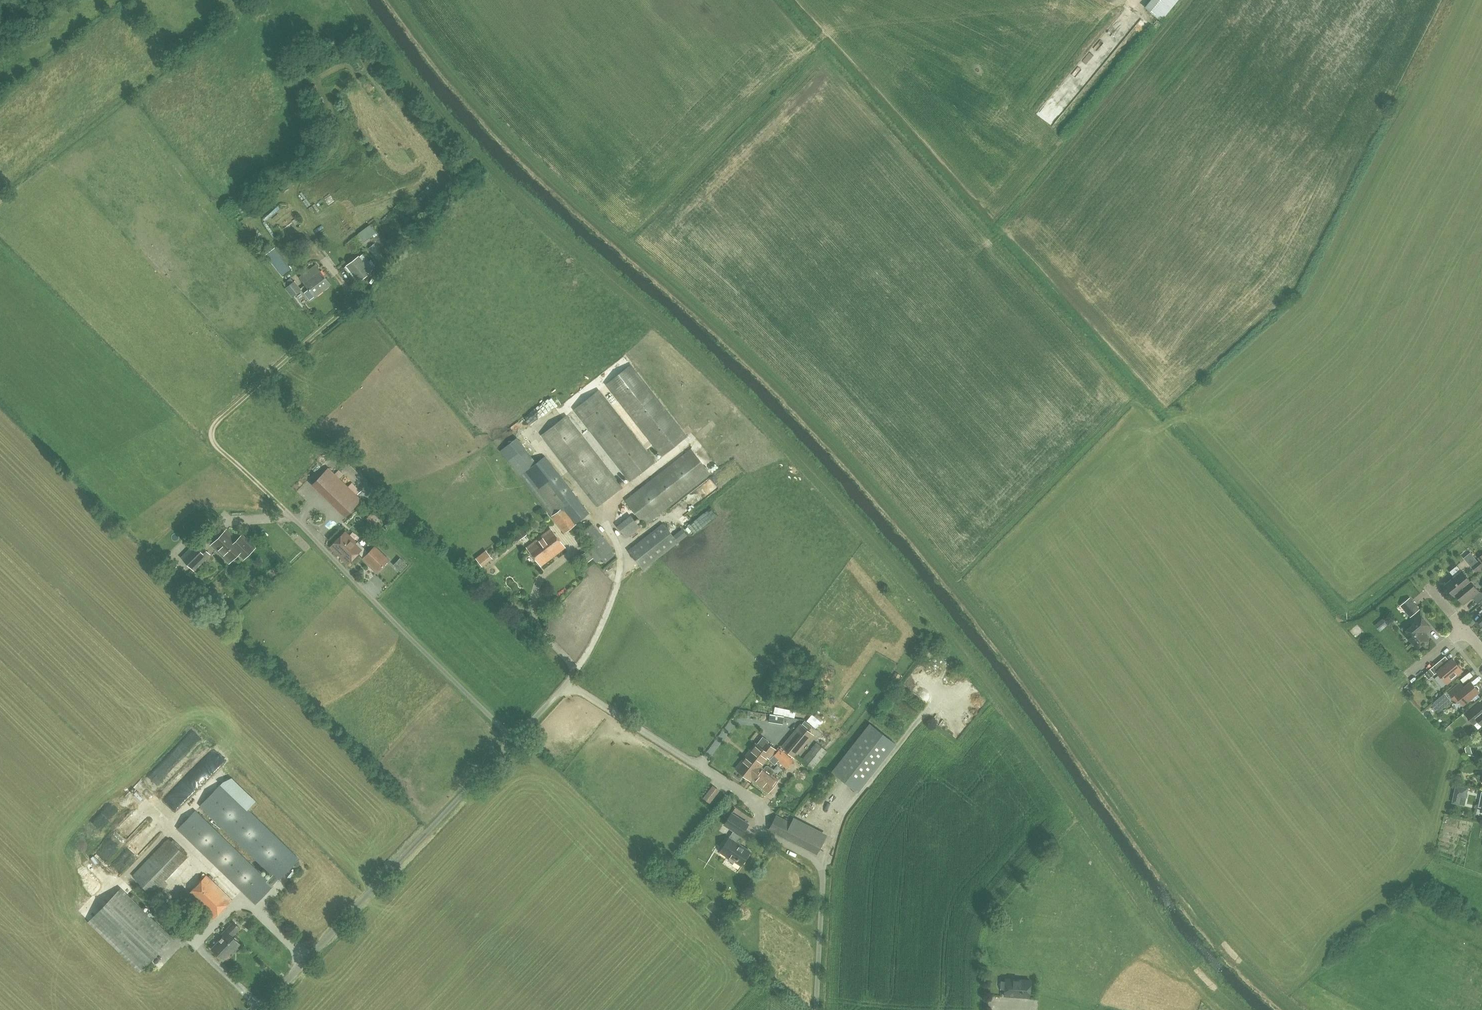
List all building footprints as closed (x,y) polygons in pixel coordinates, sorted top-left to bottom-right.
[(1178,0),(1150,0),(1144,7),(1161,21),(1178,0)] [(370,238),(376,232),(370,224),(363,229),(370,238)] [(365,241),(359,233),(354,237),(361,247),(371,240),(370,238),(365,241)] [(283,277),(291,271),(292,270),(275,247),(266,254),(283,277)] [(375,268),(364,253),(360,256),(359,255),(346,265),(359,282),(372,272),(371,271),(375,268)] [(315,297),(331,284),(320,269),(316,264),(299,277),(303,282),(315,297)] [(352,279),(348,269),(339,273),(343,283),(352,279)] [(293,296),(300,290),(294,282),(286,288),(293,296)] [(662,456),(687,436),(631,364),(605,384),(662,456)] [(629,481),(655,461),(599,389),(573,409),(629,481)] [(597,507),(623,486),(567,415),(541,435),(597,507)] [(575,524),(576,524),(590,513),(566,482),(545,455),(534,463),(523,448),(515,439),(500,451),(508,460),(551,516),(564,533),(575,524)] [(644,525),(711,474),(691,448),(625,500),(644,525)] [(737,474),(745,468),(739,460),(731,466),(737,474)] [(313,487),(343,518),(360,502),(329,471),(313,487)] [(684,503),(691,510),(701,499),(693,493),(684,503)] [(378,512),(371,516),(377,525),(383,521),(378,512)] [(643,570),(678,542),(663,522),(627,550),(643,570)] [(605,563),(616,554),(612,550),(614,548),(593,523),(580,534),(592,548),(587,551),(597,562),(601,559),(605,563)] [(519,539),(527,533),(522,527),(515,533),(519,539)] [(237,539),(227,529),(211,545),(229,563),(238,553),(244,558),(255,547),(242,534),(237,539)] [(541,565),(565,547),(551,529),(527,547),(541,565)] [(352,539),(345,532),(331,546),(348,562),(352,557),(357,552),(377,572),(389,559),(375,545),(369,552),(363,546),(363,547),(354,538),(352,539)] [(683,542),(691,536),(688,532),(680,538),(683,542)] [(200,549),(199,548),(194,543),(180,557),(194,571),(211,554),(203,546),(200,549)] [(593,558),(587,551),(578,558),(583,565),(593,558)] [(486,565),(497,559),(495,555),(484,561),(486,565)] [(169,573),(177,566),(169,557),(161,564),(169,573)] [(1481,571),(1481,563),(1479,559),(1471,566),(1478,574),(1481,571)] [(1458,593),(1470,582),(1463,573),(1448,585),(1455,593),(1457,592),(1458,593)] [(1465,601),(1478,591),(1470,582),(1458,593),(1465,601)] [(1420,609),(1413,601),(1412,600),(1410,597),(1401,605),(1411,616),(1420,609)] [(1405,632),(1413,643),(1415,642),(1418,646),(1418,647),(1422,644),(1424,644),(1427,642),(1427,640),(1429,638),(1428,638),(1425,634),(1424,634),(1432,628),(1428,624),(1419,613),(1419,614),(1411,620),(1411,621),(1412,620),(1415,623),(1413,625),(1404,632),(1405,633),(1405,632)] [(1381,631),(1388,625),(1382,618),(1375,624),(1381,631)] [(1463,670),(1453,658),(1446,663),(1442,658),(1431,667),(1436,673),(1439,670),(1448,682),(1463,670)] [(896,682),(901,675),(896,672),(891,678),(896,682)] [(1476,685),(1472,680),(1463,687),(1459,683),(1449,691),(1457,700),(1459,698),(1464,704),(1470,699),(1471,700),(1481,692),(1479,689),(1480,687),(1478,684),(1476,685)] [(978,689),(974,692),(982,703),(986,699),(978,689)] [(1441,710),(1452,701),(1445,693),(1434,702),(1441,710)] [(778,706),(777,714),(798,716),(799,709),(778,706)] [(1480,711),(1476,706),(1466,714),(1474,723),(1479,720),(1481,723),(1481,709),(1480,711)] [(783,746),(781,748),(793,759),(799,752),(814,734),(809,730),(801,723),(786,742),(783,746)] [(833,772),(857,792),(895,744),(871,725),(833,772)] [(812,770),(827,751),(816,742),(801,760),(812,770)] [(759,768),(760,767),(767,758),(769,760),(776,751),(765,743),(761,749),(755,745),(746,758),(759,768)] [(786,768),(794,760),(780,748),(773,755),(786,768)] [(750,781),(751,779),(759,768),(746,758),(736,770),(750,781)] [(759,768),(751,779),(768,793),(779,780),(772,774),(774,772),(774,769),(768,765),(766,765),(764,768),(763,767),(762,769),(760,767),(759,768)] [(278,880),(299,858),(222,783),(200,805),(278,880)] [(178,795),(162,803),(152,784),(142,789),(155,814),(164,810),(166,813),(182,805),(178,795)] [(1467,799),(1469,787),(1456,784),(1452,803),(1461,804),(1462,798),(1467,799)] [(256,903),(273,886),(195,811),(178,828),(256,903)] [(737,842),(750,823),(732,811),(723,824),(733,830),(729,837),(720,851),(729,857),(728,860),(733,863),(735,861),(741,865),(750,851),(737,842)] [(827,834),(794,816),(791,822),(776,814),(768,830),(810,851),(817,855),(827,834)] [(155,897),(168,884),(165,881),(188,856),(168,837),(132,876),(155,897)] [(214,919),(233,900),(207,874),(188,894),(203,909),(193,919),(199,924),(208,914),(214,919)] [(141,971),(172,938),(120,888),(89,921),(141,971)] [(233,952),(241,944),(232,936),(240,928),(233,922),(221,934),(223,937),(212,949),(223,960),(232,951),(233,952)] [(1030,998),(1031,979),(1005,977),(1004,996),(1030,998)]
